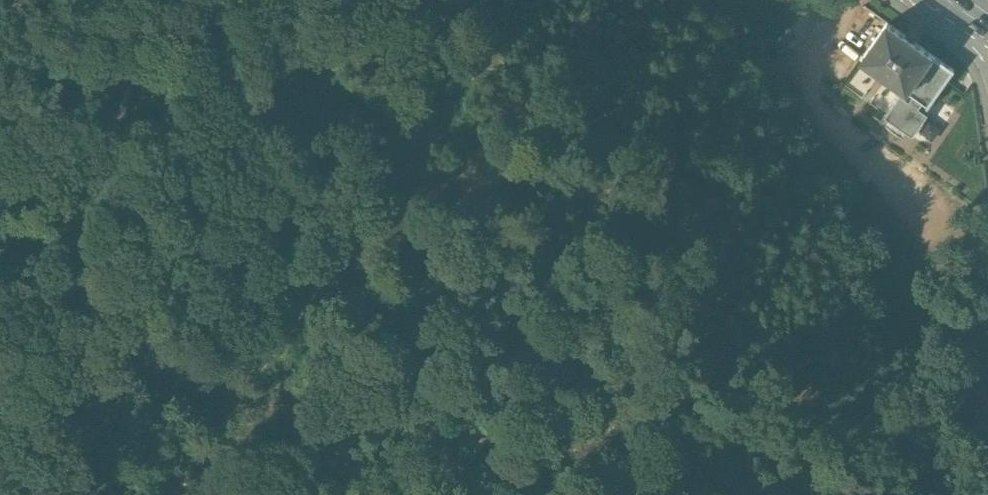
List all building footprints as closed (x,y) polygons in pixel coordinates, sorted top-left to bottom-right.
[(954,73),(886,26),(860,64),(915,101),(911,107),(902,101),(887,123),(914,142),(929,120),(921,114),(924,108),(928,111),(954,73)]
